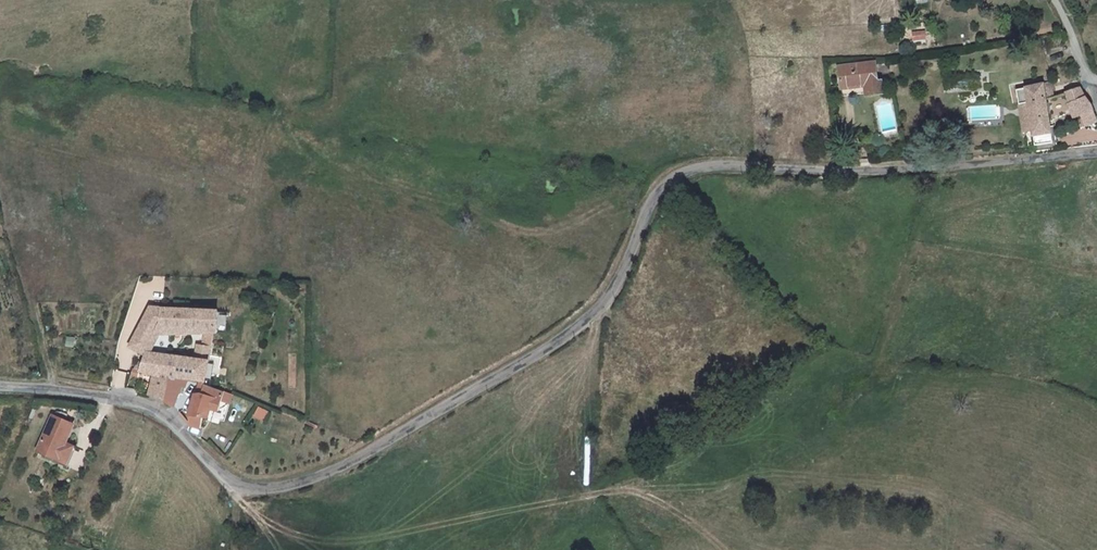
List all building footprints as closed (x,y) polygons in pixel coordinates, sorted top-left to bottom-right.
[(878,83),(876,64),(839,68),(841,88),(842,88),(878,83)] [(1064,91),(1079,85),(1077,79),(1062,86),(1064,91)] [(881,83),(878,83),(842,88),(842,97),(864,95),(865,98),(883,95),(881,83)] [(1015,90),(1020,119),(1029,117),(1027,104),(1046,100),(1053,98),(1051,85),(1015,90)] [(1089,104),(1079,89),(1066,95),(1069,104),(1068,105),(1074,118),(1081,117),(1085,127),(1096,123),(1089,104)] [(1052,135),(1046,100),(1027,104),(1029,117),(1032,132),(1035,153),(1058,151),(1056,135),(1052,135)] [(1029,117),(1020,119),(1022,133),(1032,132),(1029,117)] [(150,307),(143,333),(153,334),(155,331),(158,321),(173,322),(172,332),(213,333),(216,334),(217,311),(150,307)] [(155,331),(172,332),(173,322),(158,321),(155,331)] [(163,400),(168,378),(169,377),(204,381),(209,348),(199,347),(195,358),(168,356),(165,376),(155,375),(149,396),(163,400)] [(141,371),(155,375),(165,376),(168,356),(147,353),(141,371)] [(184,381),(168,378),(163,400),(173,405),(178,392),(181,393),(184,381)] [(198,396),(195,395),(189,417),(191,417),(189,425),(200,427),(202,416),(205,417),(208,407),(219,410),(224,391),(204,385),(201,394),(198,396)] [(69,436),(72,427),(50,418),(35,454),(60,463),(72,437),(69,436)]
